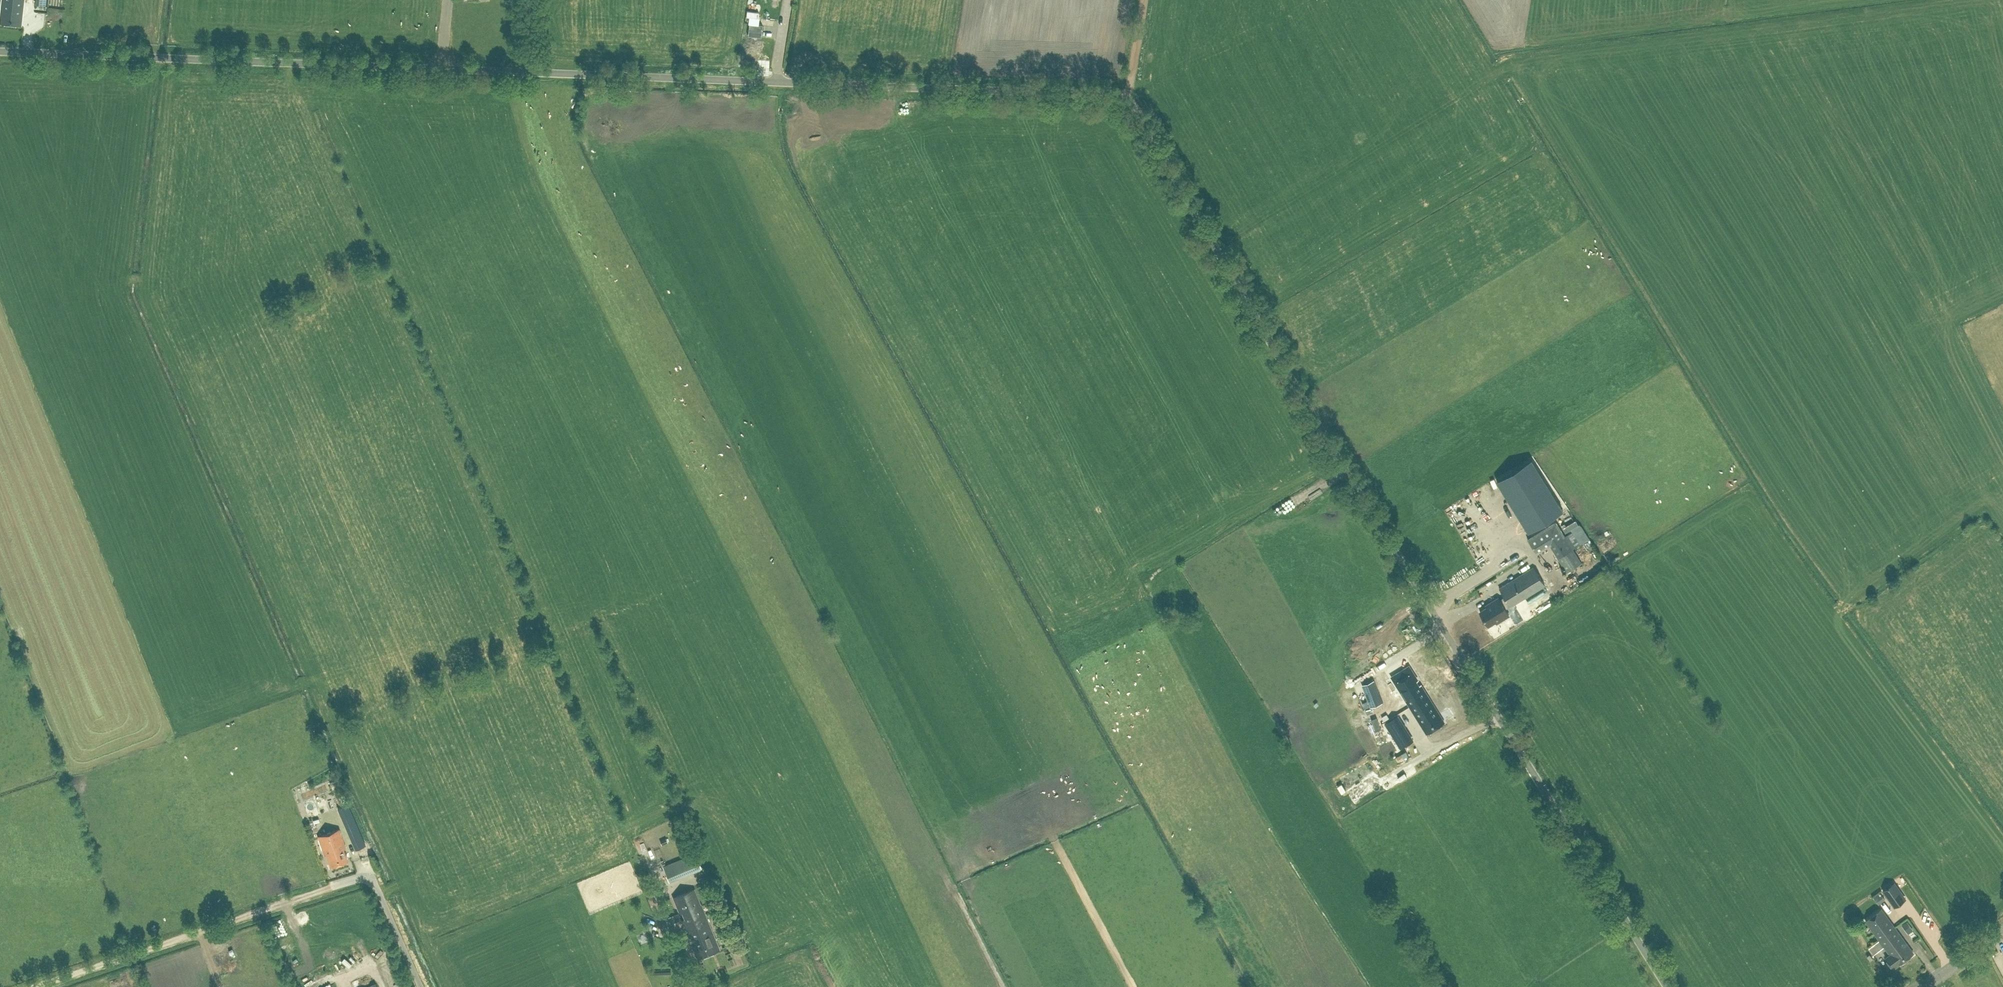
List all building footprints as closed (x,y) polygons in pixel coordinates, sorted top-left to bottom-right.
[(0,10),(0,22),(20,25),(24,0),(1,0),(0,10)] [(758,0),(748,0),(747,8),(757,9),(758,0)] [(801,145),(791,148),(793,156),(804,153),(801,145)] [(1330,412),(1334,416),(1344,406),(1339,401),(1330,412)] [(1563,510),(1531,459),(1497,480),(1528,531),(1563,510)] [(1565,535),(1562,530),(1556,520),(1527,538),(1534,549),(1536,553),(1550,544),(1567,571),(1581,562),(1571,547),(1579,543),(1571,531),(1565,535)] [(1511,606),(1544,584),(1533,566),(1499,587),(1504,596),(1495,601),(1494,599),(1486,604),(1487,606),(1480,611),(1488,624),(1495,620),(1496,622),(1509,614),(1505,608),(1510,605),(1511,606)] [(1407,666),(1394,675),(1397,681),(1395,682),(1410,705),(1427,695),(1420,684),(1418,685),(1416,681),(1417,680),(1412,671),(1411,672),(1407,666)] [(1410,705),(1411,707),(1426,732),(1444,721),(1428,696),(1427,695),(1410,705)] [(1396,739),(1409,731),(1399,714),(1385,722),(1396,739)] [(357,847),(365,844),(347,803),(343,794),(335,797),(339,806),(357,847)] [(308,826),(317,821),(313,815),(305,819),(308,826)] [(347,860),(344,848),(346,847),(339,828),(318,835),(324,854),(326,854),(330,865),(347,860)] [(696,852),(663,865),(668,879),(701,866),(696,852)] [(1888,887),(1883,891),(1893,907),(1899,902),(1895,896),(1901,891),(1895,882),(1888,887)] [(700,904),(693,889),(673,897),(679,913),(683,912),(686,918),(681,920),(686,931),(709,922),(701,904),(700,904)] [(712,909),(717,923),(725,920),(719,906),(712,909)] [(1879,939),(1894,927),(1880,908),(1865,920),(1879,939)] [(679,919),(676,912),(664,917),(667,924),(679,919)] [(709,922),(686,931),(688,937),(689,937),(691,941),(690,942),(697,958),(720,948),(709,922)] [(1894,927),(1879,939),(1890,954),(1885,957),(1892,967),(1897,964),(1912,952),(1894,927)] [(330,976),(339,972),(337,967),(328,971),(330,976)] [(324,985),(320,977),(306,983),(308,986),(319,986),(324,985)]
